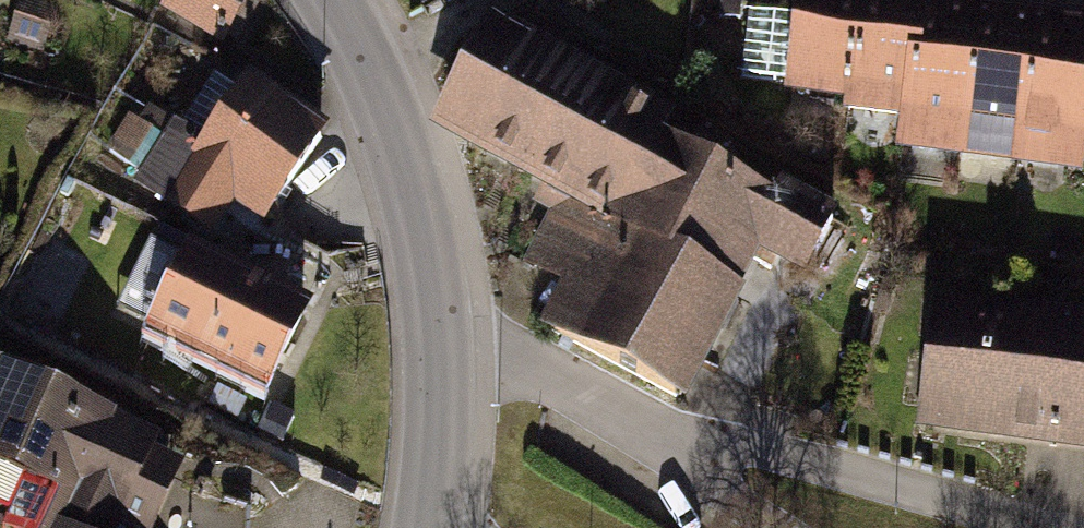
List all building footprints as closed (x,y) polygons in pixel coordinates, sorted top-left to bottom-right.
[(166,13),(235,54),(268,0),(174,0),(166,13)] [(811,22),(757,15),(748,77),(802,85),(800,99),(861,108),(876,0),(814,0),(811,22)] [(933,0),(876,0),(861,108),(921,116),(937,1),(933,0)] [(48,9),(27,1),(14,33),(36,41),(48,9)] [(998,9),(937,1),(921,116),(916,152),(976,161),(998,9)] [(511,8),(480,64),(664,164),(681,132),(694,108),(511,8)] [(1058,18),(998,9),(976,161),(1036,169),(1058,18)] [(1058,18),(1036,169),(1083,176),(1083,21),(1058,18)] [(664,164),(480,64),(445,129),(550,186),(539,205),(556,215),(530,262),(592,295),(664,164)] [(274,224),(337,129),(260,77),(248,94),(215,72),(171,139),(136,115),(108,157),(218,230),(238,200),(274,224)] [(681,132),(664,164),(592,295),(565,344),(688,411),(775,252),(819,277),(856,209),(806,182),(799,196),(681,132)] [(203,238),(156,329),(276,391),(323,299),(203,238)] [(940,296),(922,425),(1083,449),(1083,317),(940,296)] [(11,351),(3,367),(0,366),(0,452),(68,485),(57,508),(98,527),(127,527),(132,517),(156,527),(162,527),(196,458),(168,444),(175,430),(11,351)] [(251,506),(192,506),(191,527),(251,527),(251,506)] [(57,508),(47,527),(98,527),(57,508)]
